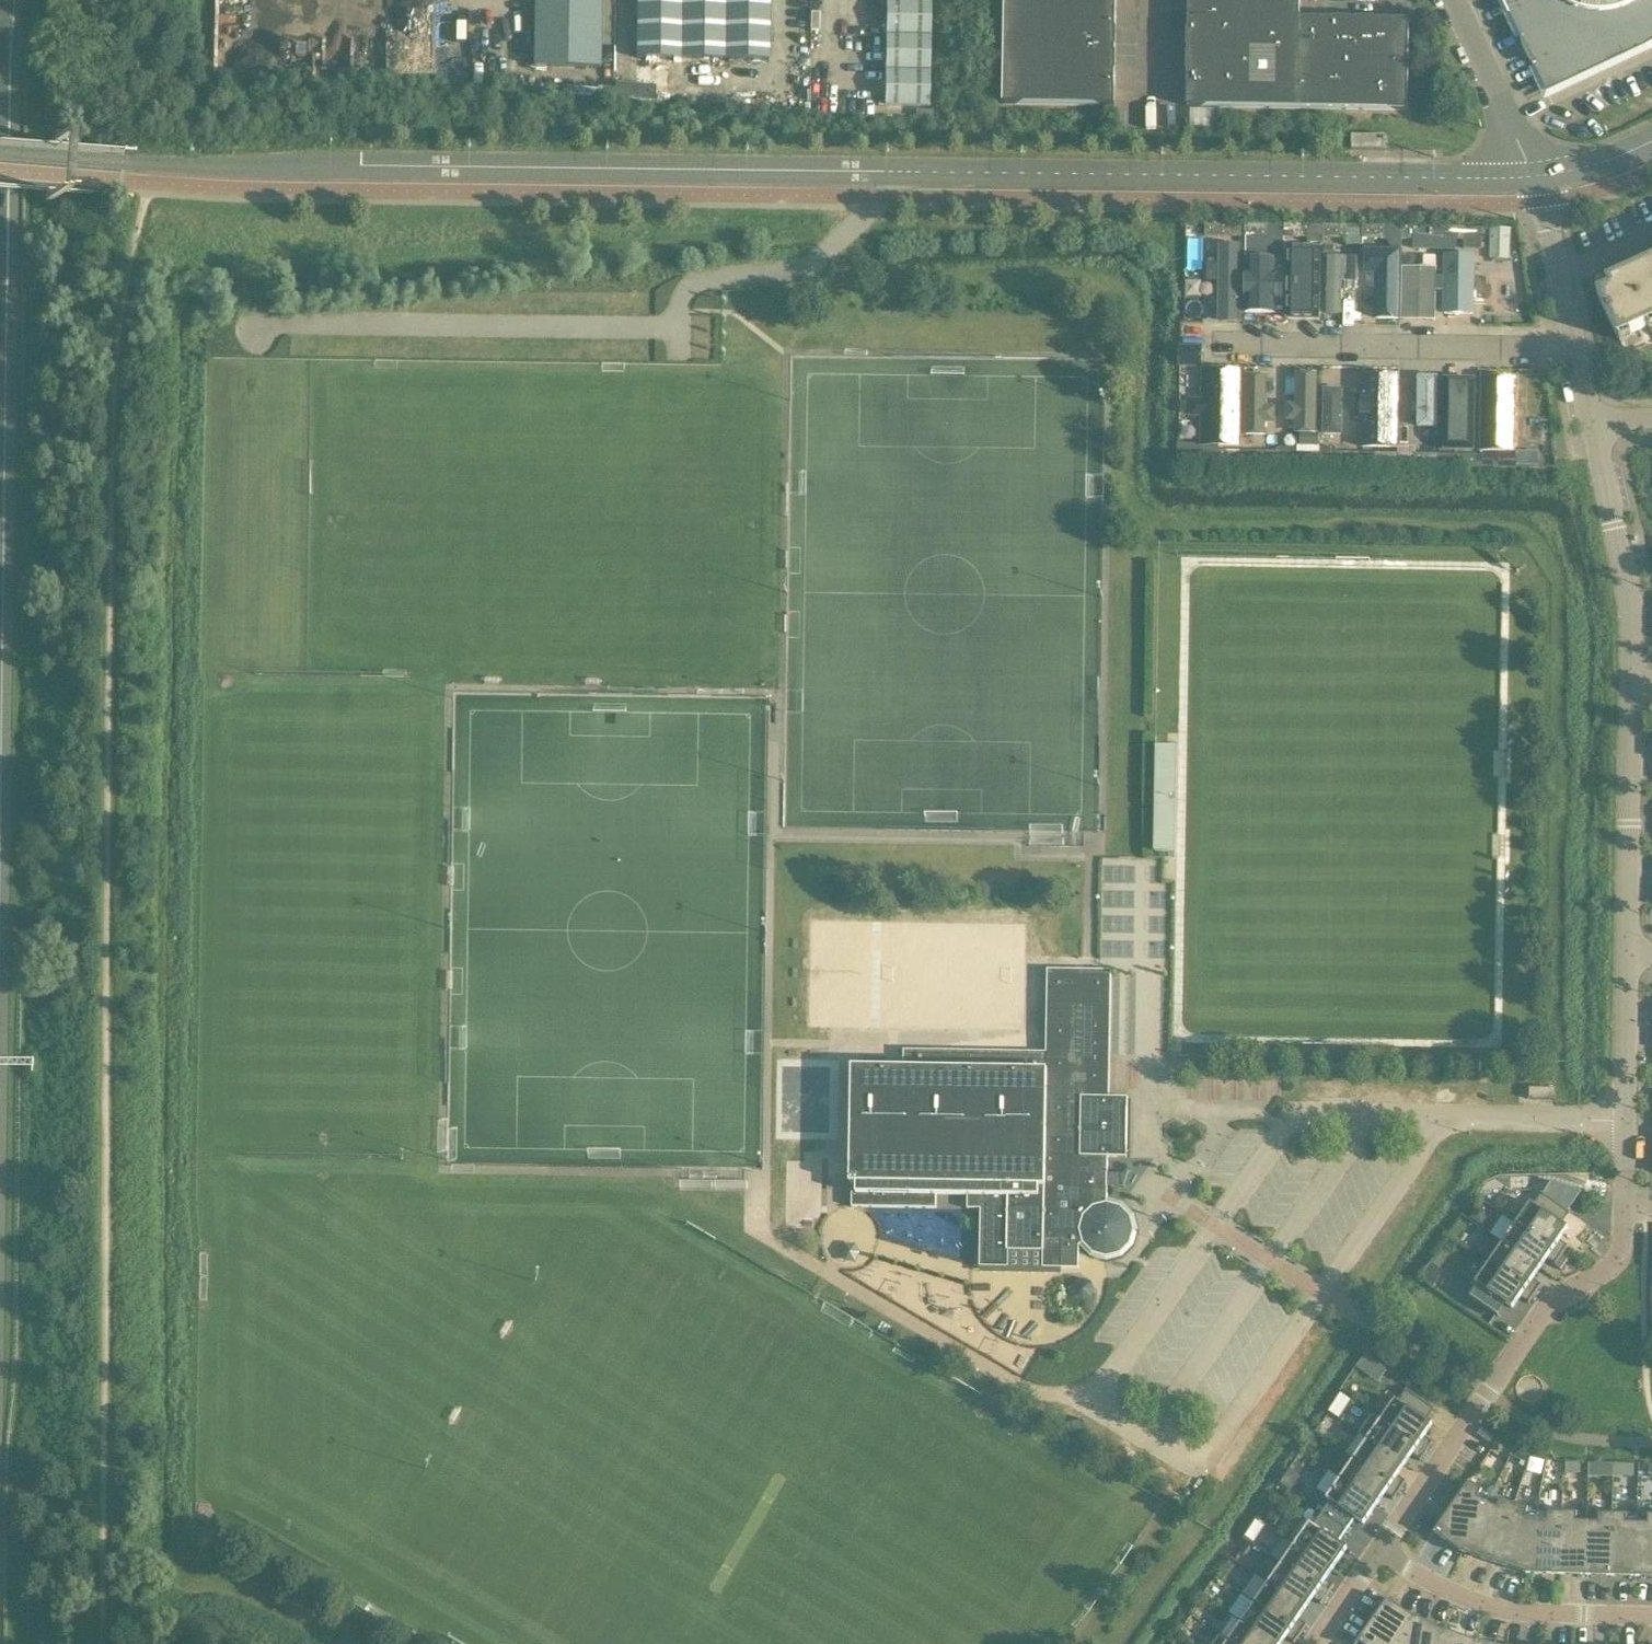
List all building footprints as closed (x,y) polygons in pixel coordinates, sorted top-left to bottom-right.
[(533,66),(599,67),(600,0),(534,0),(533,66)] [(636,58),(636,99),(653,100),(653,58),(768,59),(769,0),(637,0),(636,58)] [(1114,106),(1116,0),(1004,0),(1003,104),(1114,106)] [(1187,107),(1408,110),(1409,21),(1300,19),(1300,0),(1188,0),(1186,107),(1187,107)] [(1521,38),(1520,39),(1534,67),(1535,66),(1547,92),(1646,46),(1651,42),(1651,0),(1503,0),(1521,38)] [(930,2),(886,1),(885,36),(929,37),(930,2)] [(885,36),(885,71),(929,72),(929,37),(885,36)] [(929,72),(885,71),(884,106),(928,107),(929,72)] [(1219,109),(1190,109),(1190,119),(1219,119),(1219,109)] [(1232,224),(1232,236),(1244,237),(1244,224),(1232,224)] [(1268,225),(1244,224),(1244,237),(1245,237),(1268,237),(1268,225)] [(1268,237),(1245,237),(1245,260),(1246,260),(1283,260),(1284,237),(1284,225),(1268,225),(1268,237)] [(1307,225),(1284,225),(1284,237),(1307,238),(1307,225)] [(1323,243),(1323,225),(1307,225),(1307,238),(1307,242),(1323,243)] [(1347,225),(1323,225),(1323,238),(1347,238),(1347,226),(1347,225)] [(1347,238),(1346,238),(1345,246),(1362,246),(1362,239),(1363,226),(1347,226),(1347,238)] [(1386,226),(1363,226),(1362,239),(1386,239),(1386,226)] [(1402,239),(1402,227),(1386,226),(1386,239),(1392,250),(1400,250),(1402,250),(1402,239)] [(1426,227),(1402,227),(1402,239),(1425,240),(1426,227)] [(1465,228),(1441,227),(1441,240),(1464,240),(1465,240),(1465,228)] [(1482,228),(1465,228),(1465,240),(1464,240),(1464,249),(1482,250),(1482,228)] [(1510,229),(1491,228),(1490,259),(1509,259),(1510,229)] [(1219,317),(1241,317),(1242,245),(1220,245),(1219,317)] [(1368,322),(1395,321),(1393,257),(1366,257),(1368,322)] [(1444,316),(1471,317),(1472,258),(1445,258),(1444,316)] [(1323,317),(1345,317),(1345,261),(1323,261),(1323,317)] [(1606,282),(1609,289),(1598,293),(1597,294),(1618,339),(1619,339),(1619,341),(1621,340),(1618,333),(1628,329),(1630,334),(1647,326),(1648,327),(1649,327),(1646,320),(1651,317),(1651,261),(1606,282)] [(1242,318),(1272,319),(1273,263),(1244,262),(1242,318)] [(1314,309),(1315,263),(1295,262),(1294,308),(1314,309)] [(1431,264),(1402,264),(1401,319),(1430,320),(1431,264)] [(1219,267),(1209,267),(1209,283),(1218,283),(1219,267)] [(1321,367),(1321,445),(1351,445),(1351,367),(1321,367)] [(1237,374),(1203,374),(1203,448),(1237,448),(1237,447),(1237,374)] [(1291,376),(1288,432),(1313,434),(1316,378),(1291,376)] [(1371,377),(1369,449),(1397,450),(1399,377),(1371,377)] [(1246,379),(1246,422),(1264,422),(1265,379),(1246,379)] [(1413,379),(1413,438),(1433,439),(1433,380),(1413,379)] [(1470,447),(1471,381),(1444,381),(1443,446),(1470,447)] [(1512,384),(1494,383),(1493,445),(1511,445),(1512,384)] [(1300,448),(1318,448),(1318,434),(1315,434),(1300,434),(1300,448)] [(1296,452),(1297,452),(1297,448),(1280,447),(1280,451),(1280,464),(1296,464),(1296,452)] [(1399,453),(1398,466),(1414,466),(1414,454),(1414,447),(1399,447),(1399,453)] [(1320,452),(1320,465),(1335,465),(1336,452),(1336,449),(1320,448),(1320,452)] [(1217,463),(1241,463),(1241,452),(1241,451),(1217,450),(1217,451),(1217,463)] [(1180,451),(1179,462),(1201,463),(1217,463),(1217,451),(1180,451)] [(1257,463),(1280,464),(1280,451),(1257,451),(1257,463)] [(1241,452),(1241,463),(1252,463),(1253,452),(1241,452)] [(1296,464),(1320,465),(1320,452),(1297,452),(1296,452),(1296,464)] [(1335,465),(1359,465),(1359,453),(1336,452),(1335,465)] [(1359,453),(1359,465),(1375,466),(1375,453),(1359,453)] [(1375,466),(1398,466),(1399,453),(1375,453),(1375,466)] [(1414,466),(1438,467),(1438,454),(1414,454),(1414,466)] [(1453,467),(1477,467),(1477,455),(1454,454),(1453,467)] [(1493,468),(1516,469),(1517,456),(1493,455),(1493,468)] [(1173,850),(1176,743),(1153,743),(1151,850),(1173,850)] [(1047,970),(1046,1004),(1046,1052),(903,1050),(903,1067),(851,1067),(849,1206),(936,1208),(936,1185),(968,1185),(968,1208),(981,1209),(980,1266),(1009,1267),(1009,1250),(1043,1251),(1042,1267),(1078,1268),(1079,1242),(1082,1243),(1092,1253),(1106,1257),(1119,1254),(1129,1244),(1133,1231),(1130,1217),(1120,1207),(1107,1203),(1107,1157),(1126,1157),(1127,1098),(1109,1097),(1111,970),(1047,970)] [(1555,1088),(1529,1088),(1529,1099),(1555,1099),(1555,1088)] [(1516,1224),(1562,1255),(1568,1246),(1567,1245),(1566,1247),(1558,1242),(1567,1228),(1561,1225),(1570,1212),(1541,1193),(1533,1205),(1530,1203),(1516,1224)] [(1484,1219),(1483,1211),(1477,1207),(1470,1217),(1480,1225),(1484,1219)] [(1555,1265),(1562,1255),(1516,1224),(1503,1243),(1539,1268),(1548,1257),(1555,1262),(1554,1264),(1555,1265)] [(1531,1280),(1539,1268),(1503,1243),(1489,1263),(1535,1294),(1541,1285),(1540,1284),(1539,1286),(1531,1280)] [(1431,1263),(1420,1279),(1425,1283),(1431,1287),(1440,1275),(1438,1268),(1431,1263)] [(1528,1304),(1535,1294),(1489,1263),(1475,1283),(1478,1285),(1469,1297),(1498,1317),(1506,1304),(1512,1308),(1521,1296),(1529,1301),(1527,1303),(1528,1304)] [(1369,1375),(1378,1363),(1366,1354),(1358,1366),(1369,1375)] [(1381,1420),(1427,1451),(1433,1442),(1432,1442),(1430,1444),(1423,1438),(1432,1425),(1426,1421),(1434,1409),(1406,1389),(1397,1401),(1395,1400),(1381,1420)] [(1420,1461),(1427,1451),(1381,1420),(1372,1414),(1359,1434),(1367,1440),(1404,1465),(1412,1453),(1420,1459),(1419,1460),(1420,1461)] [(1396,1477),(1404,1465),(1367,1440),(1354,1459),(1400,1490),(1406,1481),(1405,1481),(1404,1482),(1396,1477)] [(1514,1449),(1511,1455),(1526,1462),(1529,1455),(1514,1449)] [(1393,1500),(1400,1490),(1354,1459),(1340,1479),(1377,1504),(1385,1492),(1393,1497),(1392,1499),(1393,1500)] [(1578,1473),(1579,1463),(1565,1462),(1565,1472),(1578,1473)] [(1622,1475),(1622,1462),(1613,1462),(1612,1475),(1622,1475)] [(1612,1464),(1602,1464),(1602,1476),(1612,1476),(1612,1464)] [(1363,1524),(1377,1504),(1340,1479),(1326,1499),(1331,1502),(1323,1515),(1346,1531),(1355,1519),(1363,1524)] [(1469,1481),(1432,1534),(1434,1534),(1434,1533),(1462,1553),(1490,1497),(1469,1483),(1470,1482),(1469,1481)] [(1490,1497),(1462,1553),(1494,1563),(1514,1505),(1490,1497)] [(1514,1505),(1494,1563),(1526,1574),(1537,1512),(1514,1505)] [(1537,1512),(1526,1574),(1560,1575),(1562,1513),(1537,1512)] [(1562,1513),(1560,1575),(1585,1575),(1587,1514),(1562,1513)] [(1587,1514),(1585,1575),(1610,1576),(1612,1515),(1587,1514)] [(1337,1543),(1346,1531),(1323,1515),(1314,1527),(1309,1524),(1295,1544),(1332,1570),(1346,1549),(1337,1543)] [(1612,1515),(1610,1576),(1635,1577),(1637,1515),(1612,1515)] [(1635,1577),(1651,1577),(1651,1516),(1637,1515),(1635,1577)] [(1324,1581),(1332,1570),(1295,1544),(1282,1564),(1327,1595),(1334,1586),(1333,1585),(1332,1587),(1324,1581)] [(1321,1605),(1327,1595),(1282,1564),(1268,1583),(1305,1609),(1313,1597),(1321,1602),(1320,1604),(1321,1605)] [(1297,1620),(1305,1609),(1268,1583),(1255,1603),(1301,1634),(1307,1625),(1306,1624),(1305,1626),(1297,1620)] [(1413,1618),(1397,1610),(1398,1608),(1388,1600),(1388,1599),(1387,1598),(1356,1643),(1357,1643),(1358,1643),(1401,1643),(1414,1619),(1413,1618)] [(1301,1634),(1255,1603),(1242,1622),(1273,1643),(1281,1643),(1286,1636),(1294,1641),(1293,1643),(1294,1643),(1301,1634)] [(1443,1632),(1426,1625),(1427,1623),(1414,1617),(1413,1618),(1414,1619),(1401,1643),(1440,1643),(1444,1633),(1443,1632)] [(1242,1622),(1228,1641),(1232,1643),(1273,1643),(1242,1622)] [(1474,1643),(1456,1638),(1457,1636),(1444,1630),(1443,1632),(1444,1633),(1440,1643),(1475,1643),(1474,1643)] [(1228,1641),(1219,1635),(1213,1643),(1232,1643),(1228,1641)]
